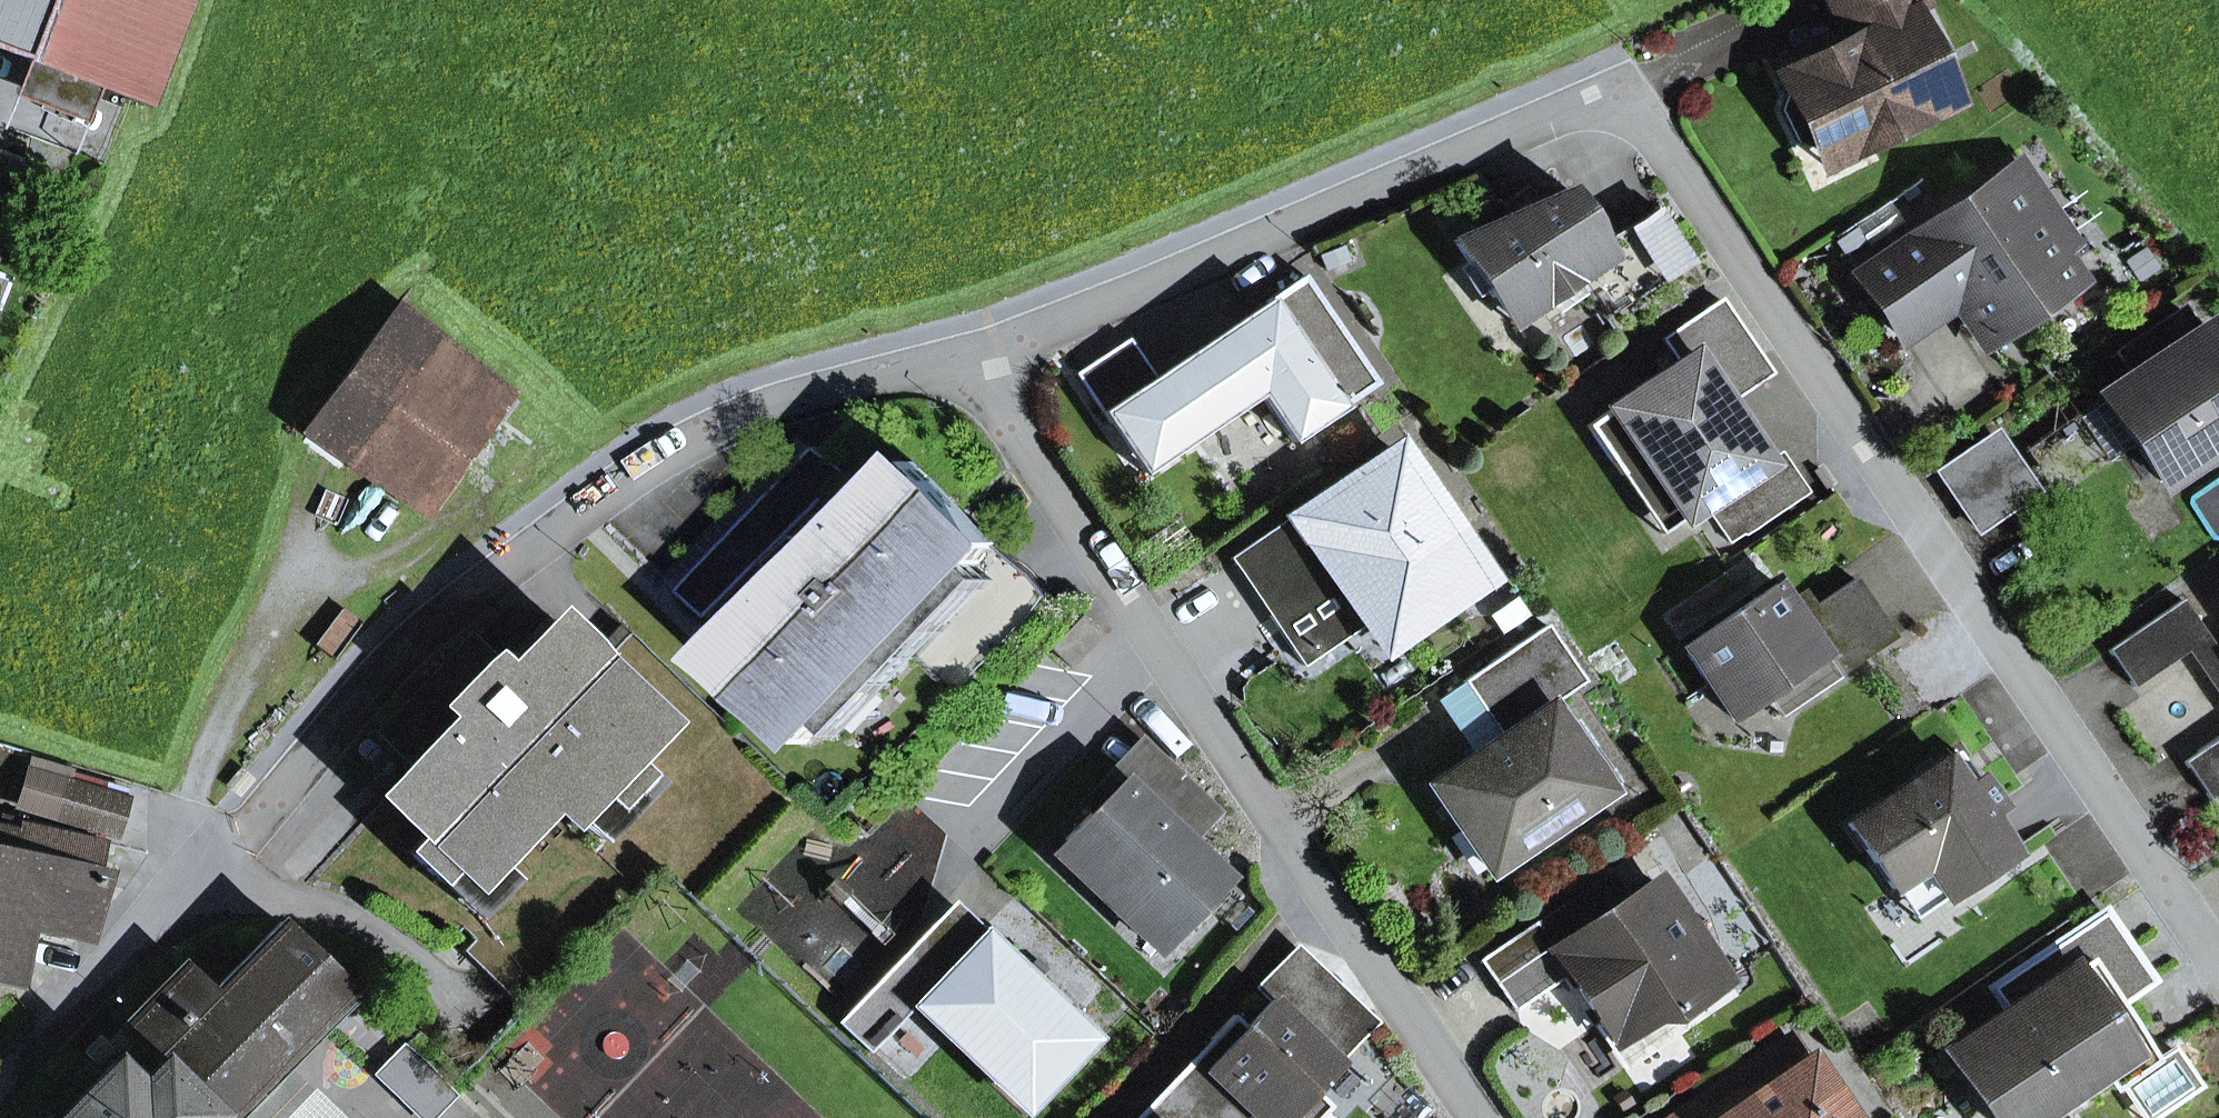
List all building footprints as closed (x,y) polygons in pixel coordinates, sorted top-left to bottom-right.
[(29,59),(52,0),(0,0),(0,48),(29,59)] [(29,59),(102,87),(153,107),(194,0),(52,0),(29,59)] [(1849,41),(1812,59),(1797,54),(1774,65),(1789,95),(1784,110),(1799,140),(1813,145),(1823,165),(1953,102),(1910,13),(1925,6),(1922,0),(1829,0),(1844,31),(1849,41)] [(1797,54),(1812,59),(1849,41),(1844,31),(1797,54)] [(15,96),(88,124),(102,87),(29,59),(15,96)] [(16,163),(0,157),(0,204),(16,163)] [(1916,234),(1857,275),(1892,326),(1939,293),(1955,296),(1985,339),(2011,321),(2035,312),(2053,292),(2074,277),(2034,219),(2050,208),(2022,168),(1920,239),(1916,234)] [(1614,257),(1604,242),(1567,188),(1538,202),(1526,186),(1501,203),(1509,215),(1453,241),(1512,327),(1584,278),(1614,257)] [(1614,257),(1584,278),(1611,318),(1694,262),(1657,207),(1604,242),(1614,257)] [(1304,275),(1154,376),(1102,412),(1143,473),(1260,395),(1292,443),(1378,385),(1304,275)] [(1587,425),(1621,475),(1645,458),(1685,517),(1704,504),(1764,463),(1714,389),(1760,358),(1720,300),(1661,340),(1678,363),(1587,425)] [(397,305),(305,430),(419,511),(504,389),(397,305)] [(2162,482),(2218,443),(2218,351),(2202,327),(2195,332),(2180,310),(2125,348),(2140,370),(2103,395),(2162,482)] [(1076,374),(1102,412),(1154,376),(1128,339),(1076,374)] [(1939,473),(1958,501),(2014,462),(1996,435),(1939,473)] [(846,474),(818,447),(680,591),(708,618),(846,474)] [(1361,612),(1415,622),(1480,577),(1392,448),(1230,558),(1274,623),(1338,579),(1361,612)] [(1729,542),(1743,533),(1804,491),(1778,454),(1764,463),(1704,504),(1729,542)] [(1660,534),(1685,517),(1645,458),(1621,475),(1660,534)] [(804,576),(720,663),(806,744),(827,722),(977,565),(998,543),(913,462),(878,498),(866,486),(791,564),(804,576)] [(2014,462),(1958,501),(1977,529),(2033,491),(2014,462)] [(827,722),(843,737),(993,581),(977,565),(827,722)] [(1303,666),(1368,622),(1383,644),(1415,622),(1361,612),(1338,579),(1274,623),(1303,666)] [(1684,647),(1732,718),(1765,696),(1822,657),(1836,677),(1895,637),(1855,579),(1799,617),(1777,584),(1684,647)] [(2182,599),(2108,650),(2133,687),(2187,650),(2207,636),(2182,599)] [(492,666),(475,683),(454,705),(463,714),(417,763),(386,795),(426,834),(409,852),(441,882),(458,864),(476,881),(495,862),(553,801),(571,819),(575,814),(600,789),(617,806),(647,775),(630,758),(663,723),(555,619),(508,668),(502,675),(492,666)] [(1608,791),(1550,705),(1585,682),(1546,625),(1463,682),(1501,737),(1473,756),(1429,785),(1459,829),(1486,810),(1516,854),(1608,791)] [(2214,655),(2218,652),(2207,636),(2187,650),(2218,698),(2218,662),(2214,655)] [(502,675),(508,668),(476,638),(453,662),(475,683),(492,666),(502,675)] [(1765,696),(1779,716),(1836,677),(1822,657),(1765,696)] [(454,705),(475,683),(453,662),(386,733),(417,763),(463,714),(454,705)] [(1473,756),(1501,737),(1463,682),(1435,701),(1473,756)] [(2184,762),(2209,799),(2218,793),(2218,738),(2184,762)] [(1119,783),(1183,844),(1216,810),(1157,755),(1140,739),(1079,803),(1090,813),(1119,783)] [(1945,758),(1848,824),(1892,889),(1893,888),(1924,867),(1945,898),(1946,899),(2011,855),(1983,814),(1996,805),(1978,779),(1965,788),(1945,758)] [(33,775),(24,804),(58,814),(67,785),(33,775)] [(575,814),(602,840),(656,783),(647,775),(617,806),(600,789),(575,814)] [(1183,844),(1119,783),(1090,813),(1065,839),(1066,841),(1098,870),(1087,881),(1127,919),(1138,908),(1169,938),(1170,939),(1224,882),(1183,844)] [(67,785),(58,814),(116,832),(124,802),(67,785)] [(1489,872),(1516,854),(1486,810),(1459,829),(1489,872)] [(14,974),(25,917),(84,931),(103,844),(21,824),(19,831),(0,826),(0,971),(14,974)] [(1087,881),(1098,870),(1066,841),(1056,852),(1087,881)] [(441,882),(478,917),(513,880),(495,862),(476,881),(458,864),(441,882)] [(1914,919),(1945,898),(1924,867),(1893,888),(1914,919)] [(1723,983),(1654,881),(1615,908),(1585,928),(1568,902),(1480,962),(1514,1011),(1568,974),(1615,1043),(1651,1018),(1674,1016),(1723,983)] [(1615,908),(1597,882),(1568,902),(1585,928),(1615,908)] [(910,947),(939,974),(983,928),(955,901),(910,947)] [(1158,949),(1169,938),(1138,908),(1127,919),(1158,949)] [(2142,988),(2151,982),(2105,912),(2071,935),(2093,969),(2118,952),(2142,988)] [(219,1117),(231,1117),(287,1066),(284,1064),(352,995),(280,924),(211,994),(182,966),(124,1024),(161,1061),(219,1117)] [(939,974),(910,947),(838,1023),(869,1052),(911,1009),(927,994),(1029,1092),(1089,1029),(983,928),(939,974)] [(1952,1054),(1996,1117),(2031,1117),(2101,1072),(2114,1092),(2121,1088),(2157,1063),(2156,1061),(2118,1004),(2142,988),(2118,952),(2093,969),(2071,935),(1991,988),(2010,1015),(1952,1054)] [(1374,1022),(1297,948),(1259,988),(1272,1000),(1337,1061),(1374,1022)] [(1099,1039),(1089,1029),(1029,1092),(927,994),(911,1009),(1024,1117),(1099,1039)] [(1291,1117),(1315,1092),(1340,1065),(1337,1061),(1272,1000),(1246,1027),(1233,1015),(1210,1039),(1223,1052),(1205,1071),(1240,1104),(1226,1117),(1291,1117)] [(1610,1046),(1628,1070),(1683,1029),(1674,1016),(1651,1018),(1615,1043),(1610,1046)] [(1809,1059),(1790,1031),(1661,1117),(1721,1117),(1809,1059)] [(1240,1104),(1205,1071),(1223,1052),(1210,1039),(1135,1117),(1226,1117),(1240,1104)] [(2156,1061),(2157,1063),(2121,1088),(2141,1117),(2155,1117),(2199,1089),(2173,1050),(2156,1061)] [(1721,1117),(1849,1117),(1809,1059),(1721,1117)] [(138,1084),(115,1061),(60,1117),(173,1117),(138,1084)] [(173,1117),(218,1117),(219,1117),(161,1061),(138,1084),(173,1117)] [(1291,1117),(1320,1117),(1331,1107),(1315,1092),(1291,1117)]
